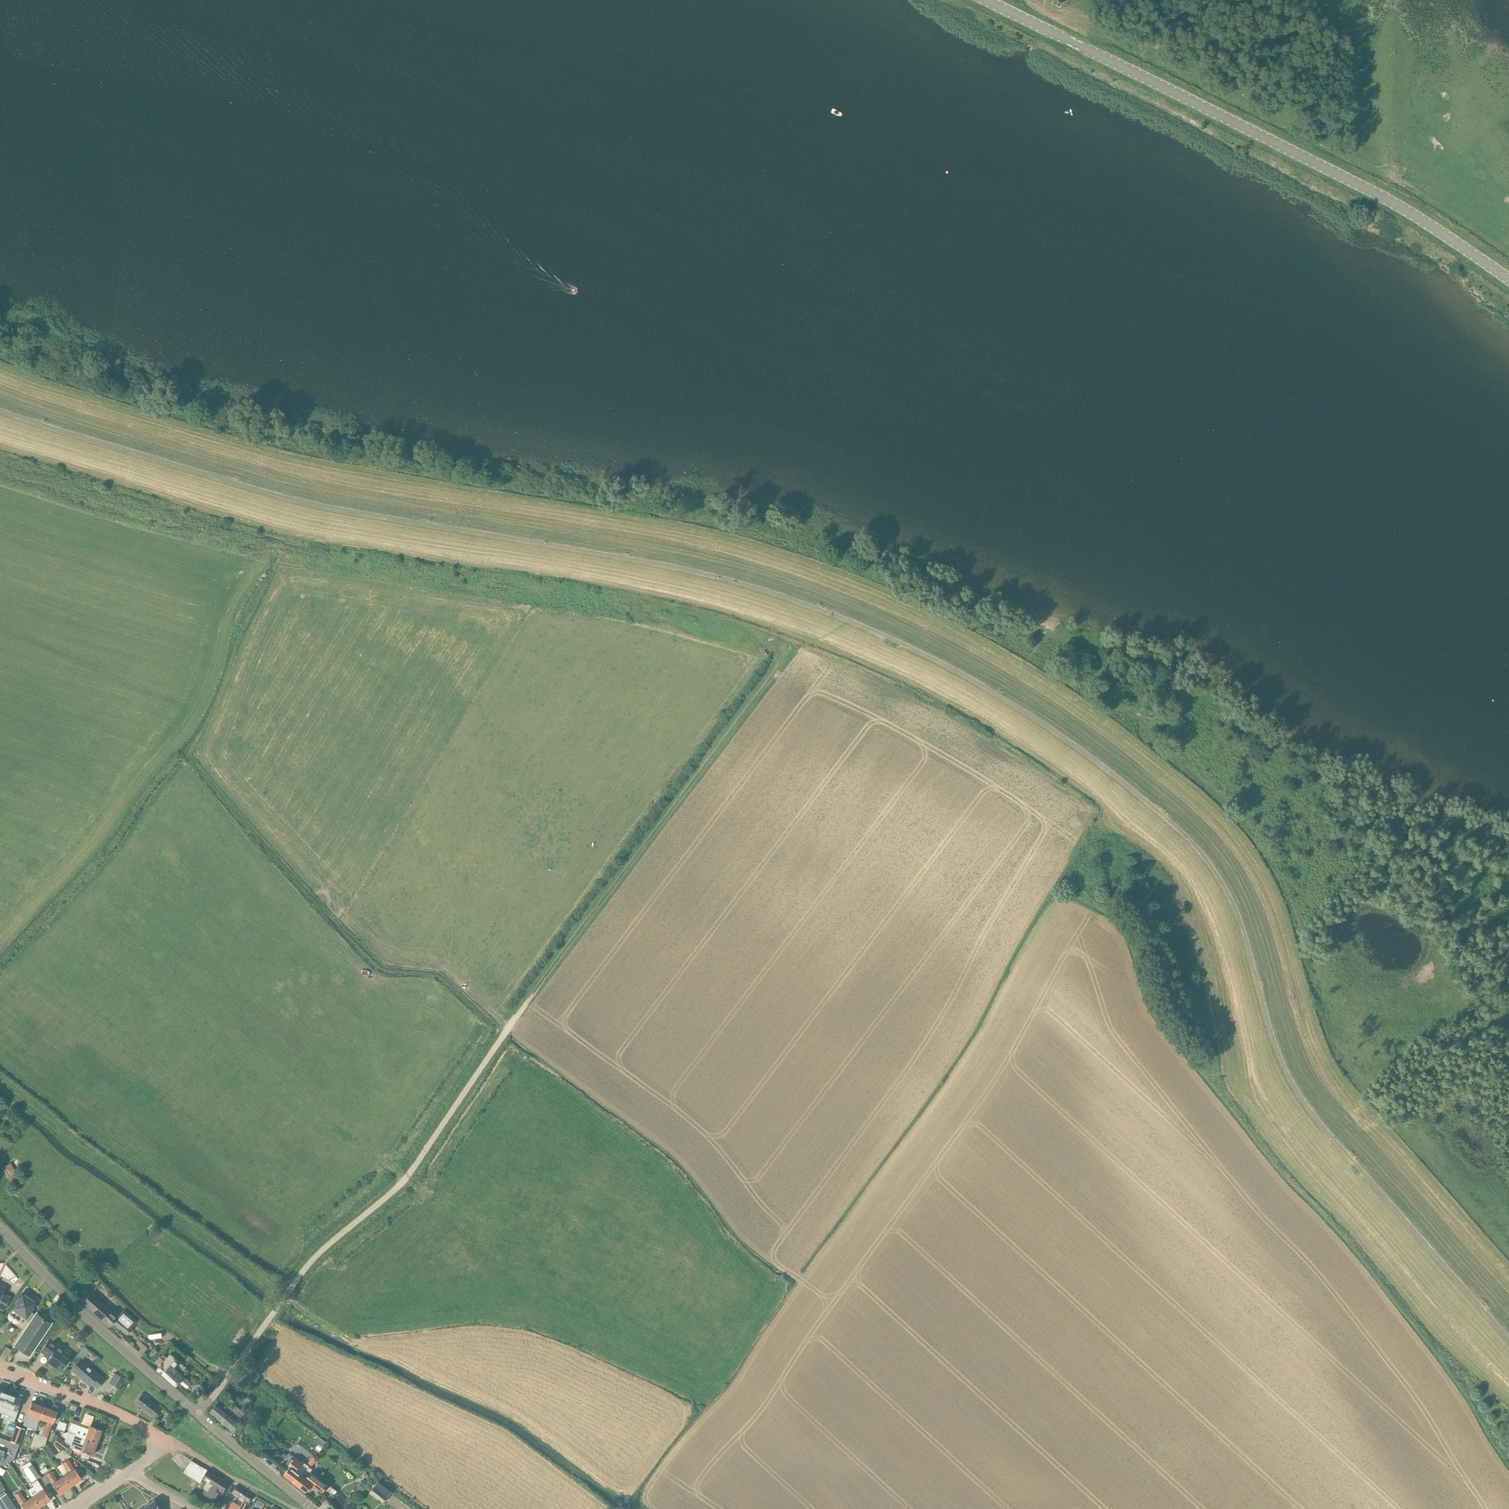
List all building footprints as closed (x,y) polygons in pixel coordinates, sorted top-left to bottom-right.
[(10,1163),(2,1169),(8,1177),(16,1172),(10,1163)] [(5,1306),(9,1297),(2,1293),(5,1288),(0,1286),(0,1310),(3,1311),(5,1306)] [(85,1298),(81,1302),(108,1327),(112,1323),(119,1329),(120,1329),(126,1334),(131,1329),(130,1328),(136,1321),(129,1315),(123,1309),(117,1316),(91,1292),(86,1298),(85,1298)] [(12,1308),(31,1321),(35,1314),(30,1311),(36,1303),(22,1293),(12,1308)] [(35,1314),(31,1321),(14,1346),(29,1356),(51,1323),(36,1313),(35,1314)] [(53,1336),(56,1338),(65,1324),(62,1322),(53,1336)] [(64,1350),(58,1345),(49,1339),(40,1351),(49,1357),(46,1361),(59,1370),(67,1358),(61,1354),(64,1350)] [(142,1354),(148,1347),(138,1340),(133,1347),(142,1354)] [(12,1350),(6,1347),(0,1356),(6,1360),(12,1350)] [(156,1349),(149,1354),(151,1357),(158,1352),(156,1349)] [(165,1361),(157,1370),(176,1386),(180,1382),(187,1388),(191,1384),(183,1377),(188,1371),(184,1367),(185,1366),(180,1362),(181,1362),(172,1354),(166,1361),(165,1361)] [(80,1360),(71,1369),(88,1385),(90,1382),(96,1388),(103,1380),(80,1360)] [(115,1374),(109,1383),(118,1389),(124,1380),(115,1374)] [(7,1394),(3,1406),(11,1409),(7,1419),(13,1422),(17,1410),(16,1410),(20,1398),(7,1394)] [(160,1408),(156,1406),(154,1404),(141,1394),(135,1403),(154,1416),(160,1408)] [(31,1402),(28,1412),(23,1425),(29,1427),(33,1416),(40,1418),(44,1407),(31,1402)] [(239,1423),(237,1421),(244,1413),(234,1405),(228,1412),(217,1404),(210,1412),(232,1431),(239,1423)] [(43,1448),(45,1443),(52,1423),(53,1423),(57,1411),(44,1407),(40,1418),(47,1421),(46,1423),(43,1422),(39,1434),(35,1433),(30,1447),(36,1449),(42,1446),(43,1448)] [(168,1418),(163,1427),(168,1431),(174,1422),(168,1418)] [(68,1430),(75,1433),(74,1434),(97,1442),(101,1430),(89,1425),(89,1426),(72,1420),(68,1429),(68,1430)] [(59,1422),(57,1428),(63,1430),(66,1424),(63,1423),(60,1422),(59,1422)] [(8,1424),(6,1430),(12,1433),(15,1426),(8,1424)] [(17,1425),(9,1446),(17,1449),(24,1427),(17,1425)] [(54,1434),(51,1441),(62,1449),(64,1450),(68,1444),(54,1434)] [(70,1447),(83,1452),(92,1455),(97,1442),(74,1434),(70,1447)] [(44,1447),(51,1457),(62,1449),(51,1441),(51,1442),(46,1445),(45,1444),(45,1443),(43,1448),(44,1447)] [(325,1446),(320,1443),(315,1450),(319,1454),(325,1446)] [(26,1454),(12,1464),(15,1468),(21,1464),(25,1470),(33,1464),(26,1454)] [(290,1467),(284,1475),(295,1484),(308,1467),(303,1463),(296,1457),(294,1459),(293,1460),(289,1466),(290,1467)] [(312,1467),(317,1461),(313,1457),(308,1464),(312,1467)] [(68,1460),(63,1463),(59,1466),(55,1460),(53,1462),(63,1476),(70,1486),(81,1479),(74,1468),(74,1469),(68,1460)] [(198,1474),(214,1484),(208,1493),(220,1500),(225,1492),(223,1490),(228,1483),(208,1470),(191,1460),(184,1472),(194,1479),(198,1474)] [(308,1467),(295,1484),(306,1492),(312,1484),(323,1493),(325,1489),(335,1496),(336,1494),(338,1491),(334,1488),(329,1484),(328,1485),(311,1473),(313,1470),(308,1467)] [(39,1476),(34,1468),(26,1473),(31,1481),(39,1476)] [(70,1486),(63,1476),(57,1480),(51,1471),(46,1474),(52,1483),(59,1494),(70,1486)] [(366,1480),(364,1479),(359,1485),(364,1489),(369,1483),(373,1479),(367,1473),(365,1475),(368,1478),(366,1480)] [(34,1486),(28,1490),(32,1497),(39,1507),(50,1499),(45,1491),(43,1489),(40,1485),(37,1480),(32,1483),(34,1486)] [(249,1504),(254,1495),(238,1485),(233,1492),(245,1500),(241,1506),(233,1502),(229,1508),(249,1508),(251,1505),(249,1504)] [(379,1499),(379,1498),(384,1502),(389,1497),(384,1493),(375,1486),(370,1492),(379,1499)] [(24,1497),(29,1495),(24,1487),(20,1489),(24,1497)] [(15,1495),(21,1504),(22,1506),(24,1508),(36,1508),(39,1507),(32,1497),(26,1501),(20,1491),(15,1495)] [(0,1498),(0,1507),(1,1508),(16,1508),(6,1494),(0,1498)] [(154,1500),(141,1508),(160,1508),(154,1500)]
